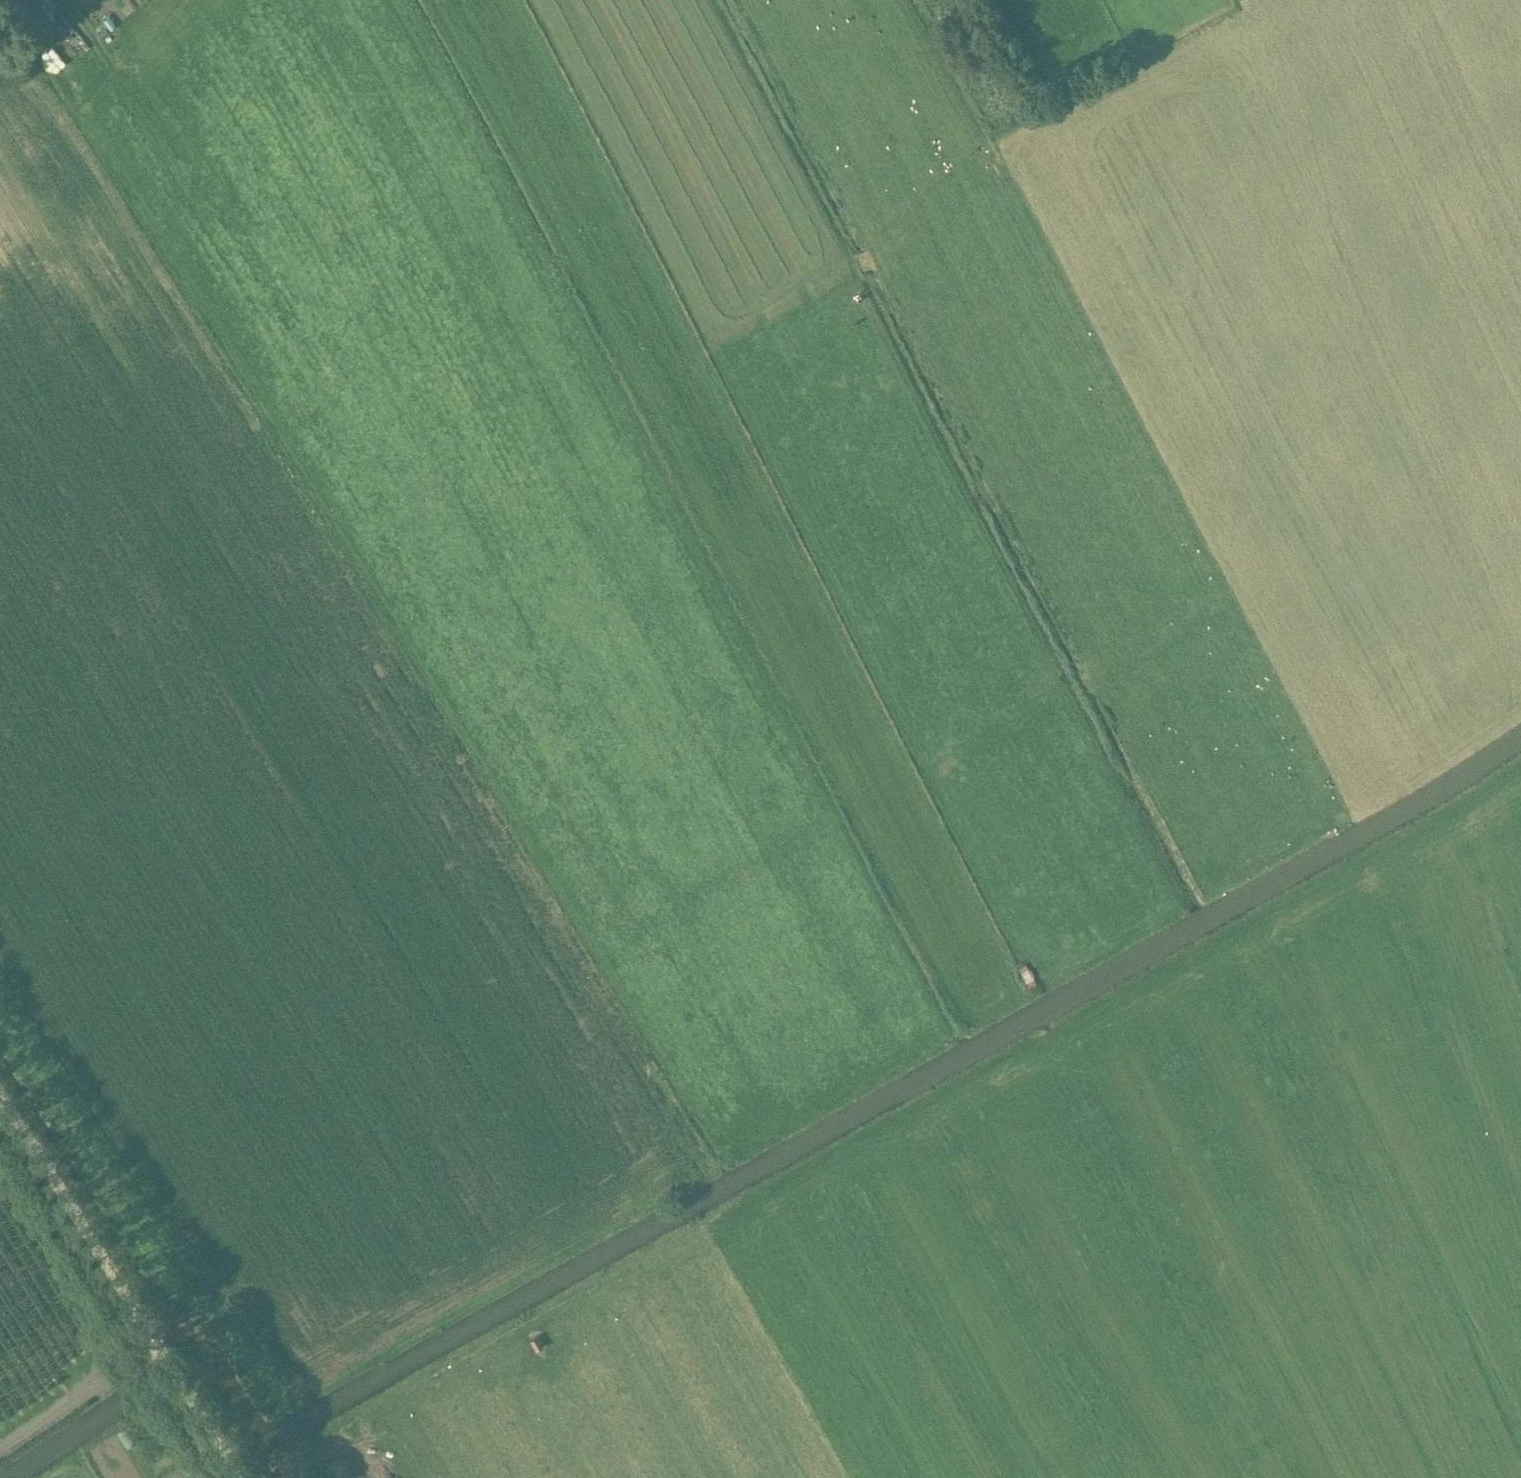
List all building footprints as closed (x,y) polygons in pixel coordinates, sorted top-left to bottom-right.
[(1017,968),(1028,989),(1037,984),(1034,978),(1035,977),(1032,969),(1030,970),(1026,963),(1017,968)]
